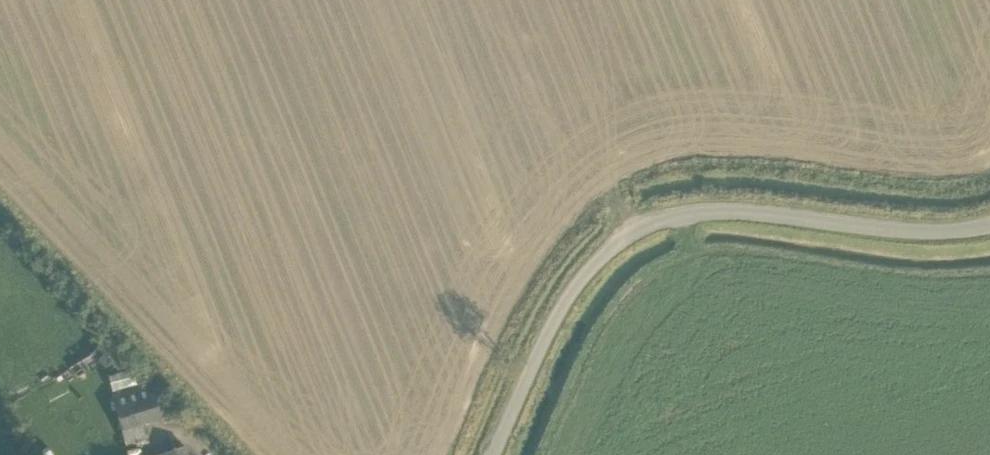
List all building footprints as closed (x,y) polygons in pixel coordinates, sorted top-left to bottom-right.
[(107,340),(98,348),(100,349),(120,371),(128,362),(107,340)] [(154,383),(113,394),(127,445),(149,439),(145,424),(164,419),(154,383)] [(187,447),(160,454),(190,454),(187,447)]
